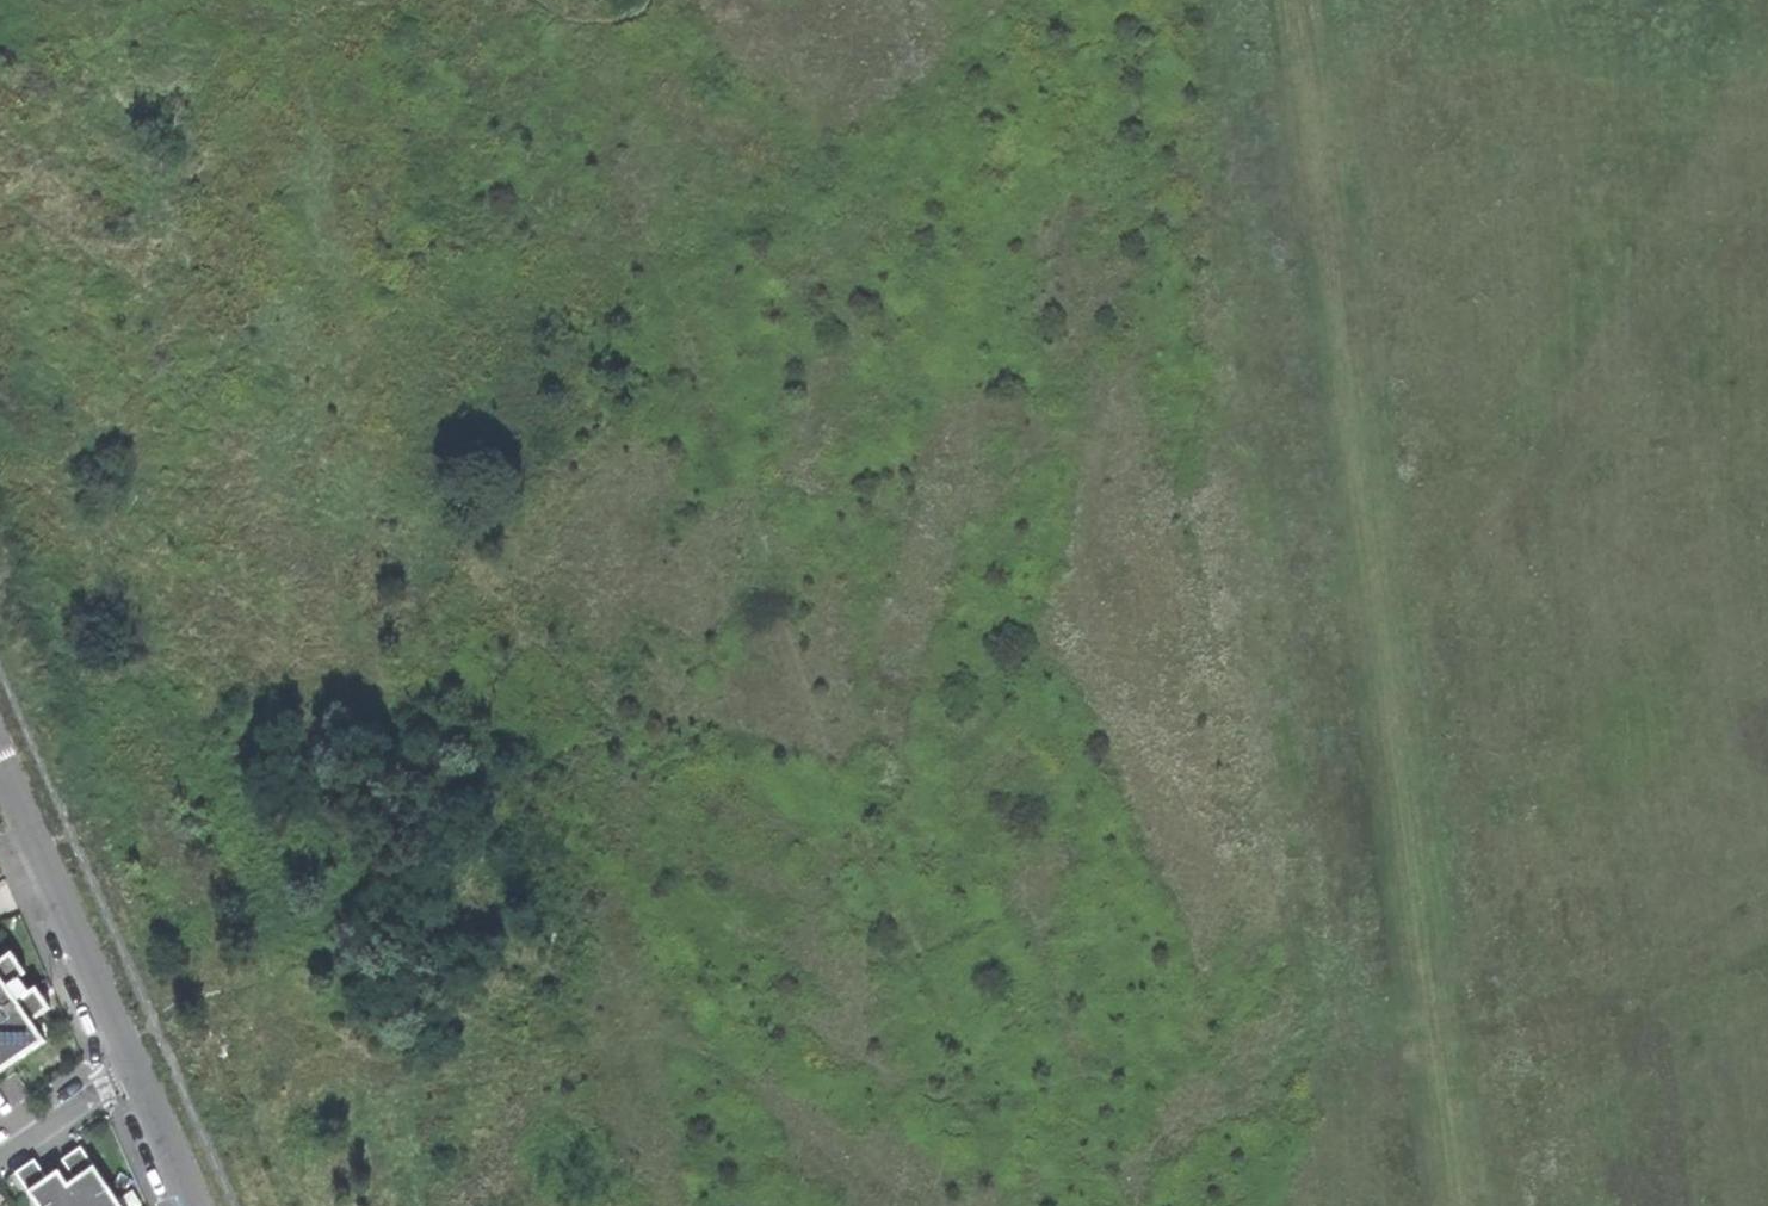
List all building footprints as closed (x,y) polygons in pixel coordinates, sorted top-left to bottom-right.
[(0,963),(0,1067),(6,1076),(54,1042),(38,1020),(56,1008),(41,986),(27,996),(18,983),(31,975),(17,955),(2,965),(0,963)] [(21,1173),(43,1205),(120,1205),(82,1150),(66,1161),(78,1179),(74,1182),(70,1185),(62,1173),(51,1180),(38,1162),(30,1167),(21,1173)]
